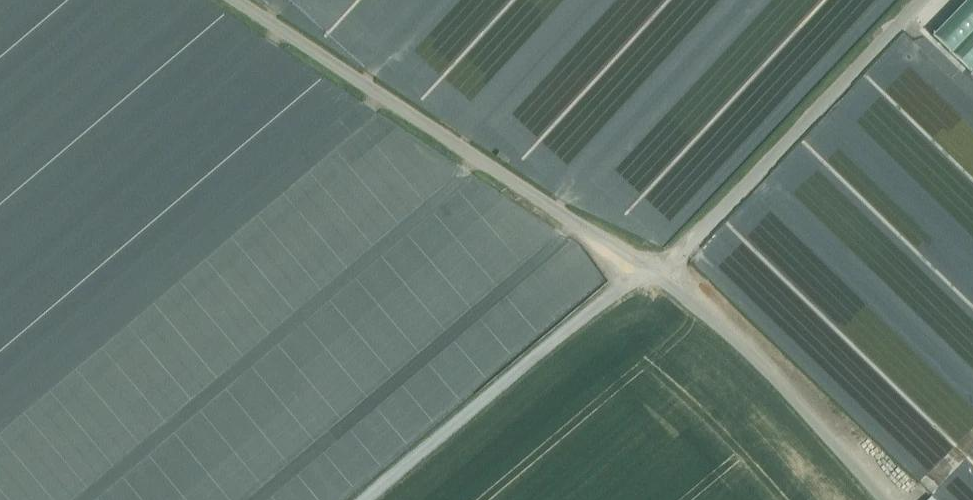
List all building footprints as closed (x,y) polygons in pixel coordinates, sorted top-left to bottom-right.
[(936,34),(972,74),(972,0),(936,34)]
